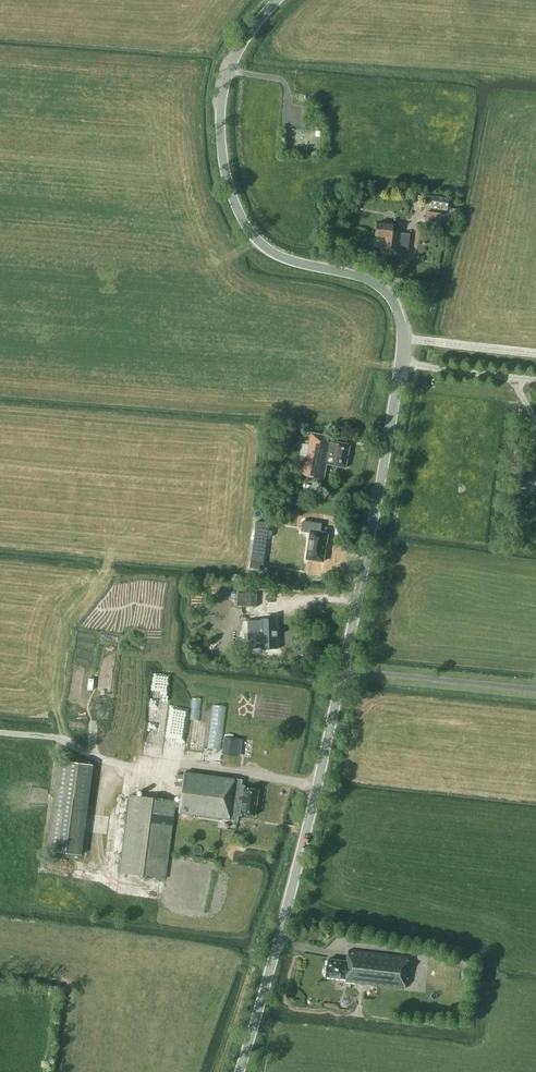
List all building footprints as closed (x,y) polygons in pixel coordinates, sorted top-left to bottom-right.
[(450,199),(434,196),(432,206),(448,208),(450,199)] [(447,214),(427,211),(425,222),(446,225),(447,214)] [(394,225),(377,223),(375,236),(386,238),(384,249),(397,251),(397,250),(408,251),(410,234),(399,232),(393,231),(394,225)] [(332,437),(311,433),(306,457),(300,456),(299,461),(297,461),(296,465),(298,466),(297,474),(324,479),(326,464),(345,468),(350,445),(331,441),(332,437)] [(521,470),(520,487),(535,487),(535,471),(521,470)] [(257,521),(250,568),(263,569),(268,536),(272,537),(273,530),(268,530),(269,523),(257,521)] [(302,522),(301,533),(310,534),(306,560),(323,563),(327,534),(320,533),(321,525),(302,522)] [(248,626),(248,653),(258,653),(258,654),(274,654),(274,624),(258,624),(258,626),(248,626)] [(206,750),(212,694),(197,692),(191,748),(206,750)] [(169,737),(178,738),(179,730),(170,729),(169,737)] [(224,736),(222,754),(239,756),(241,738),(224,736)] [(90,767),(57,763),(46,852),(79,856),(90,767)] [(180,802),(175,801),(175,806),(179,807),(179,813),(229,819),(228,819),(229,819),(237,820),(238,813),(241,814),(255,815),(258,790),(245,788),(241,787),(242,780),(184,772),(180,802)] [(175,806),(175,801),(130,795),(120,872),(165,878),(175,806)] [(407,956),(349,950),(349,956),(347,956),(347,961),(327,959),(327,962),(325,964),(324,971),(326,973),(326,976),(344,978),(344,981),(404,987),(407,956)]
